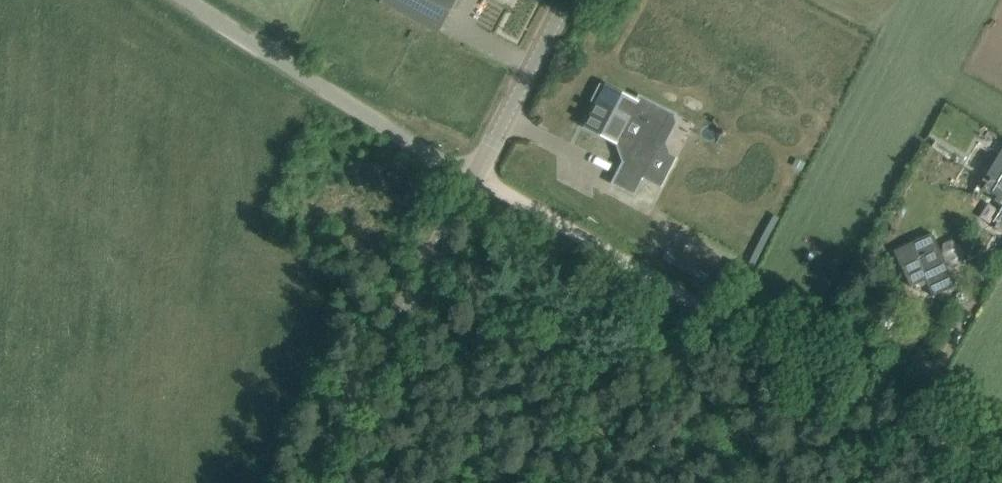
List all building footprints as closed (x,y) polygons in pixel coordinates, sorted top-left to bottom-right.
[(438,33),(456,0),(380,0),(379,1),(438,33)] [(605,84),(583,127),(615,143),(616,140),(630,148),(612,183),(633,194),(643,175),(660,184),(676,153),(659,145),(673,116),(642,99),(640,102),(605,84)] [(962,200),(973,207),(983,191),(989,195),(980,211),(998,222),(994,228),(1001,233),(1001,173),(997,182),(990,179),(988,182),(977,176),(962,200)] [(932,232),(894,250),(910,286),(925,279),(933,295),(957,284),(932,232)]
